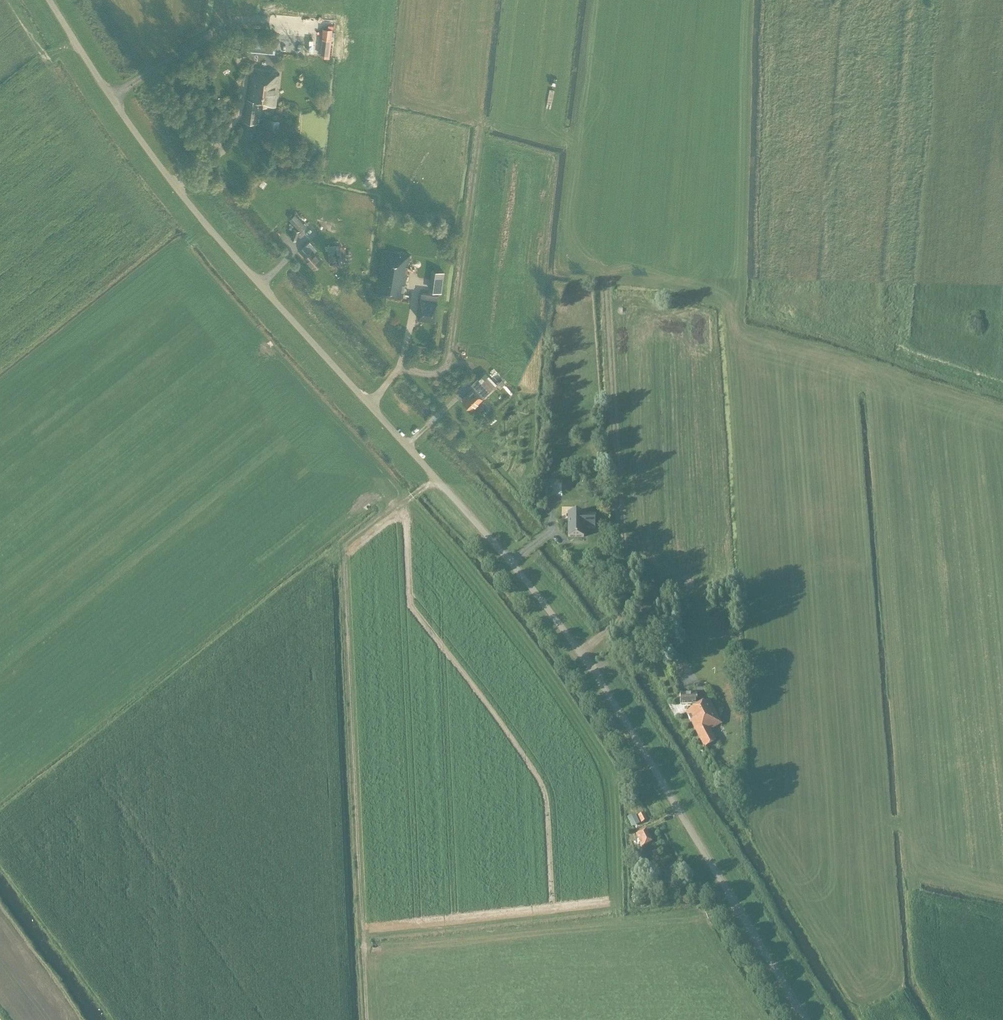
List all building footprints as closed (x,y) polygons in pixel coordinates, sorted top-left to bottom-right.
[(275,40),(249,37),(248,49),(274,52),(275,40)] [(332,39),(323,38),(321,57),(330,58),(332,39)] [(271,74),(271,72),(251,69),(248,99),(246,99),(245,104),(246,104),(244,121),(258,123),(260,104),(275,106),(279,75),(271,74)] [(289,219),(300,231),(306,226),(295,214),(289,219)] [(296,240),(299,230),(294,228),(290,237),(296,240)] [(317,249),(310,241),(302,248),(307,254),(305,257),(314,267),(321,260),(314,251),(317,249)] [(342,262),(340,245),(327,247),(330,264),(342,262)] [(409,255),(383,251),(382,258),(377,283),(375,297),(401,302),(404,288),(403,288),(409,255)] [(443,277),(432,275),(429,295),(441,296),(443,277)] [(437,305),(437,299),(420,297),(420,303),(419,303),(417,318),(434,320),(437,305)] [(486,372),(478,379),(477,378),(470,385),(473,389),(462,399),(471,409),(482,398),(482,397),(497,383),(486,372)] [(554,476),(543,476),(543,492),(554,492),(554,476)] [(584,514),(568,514),(568,537),(584,537),(584,529),(595,529),(595,516),(584,516),(584,514)] [(642,628),(651,623),(642,608),(633,613),(642,628)] [(680,704),(693,704),(697,704),(697,694),(679,694),(680,704)] [(709,700),(694,708),(686,713),(704,748),(714,742),(716,741),(711,729),(718,726),(721,724),(709,700)] [(647,820),(644,813),(638,816),(641,822),(647,820)] [(642,846),(651,841),(645,830),(636,835),(642,846)] [(669,866),(678,873),(682,867),(674,860),(669,866)]
